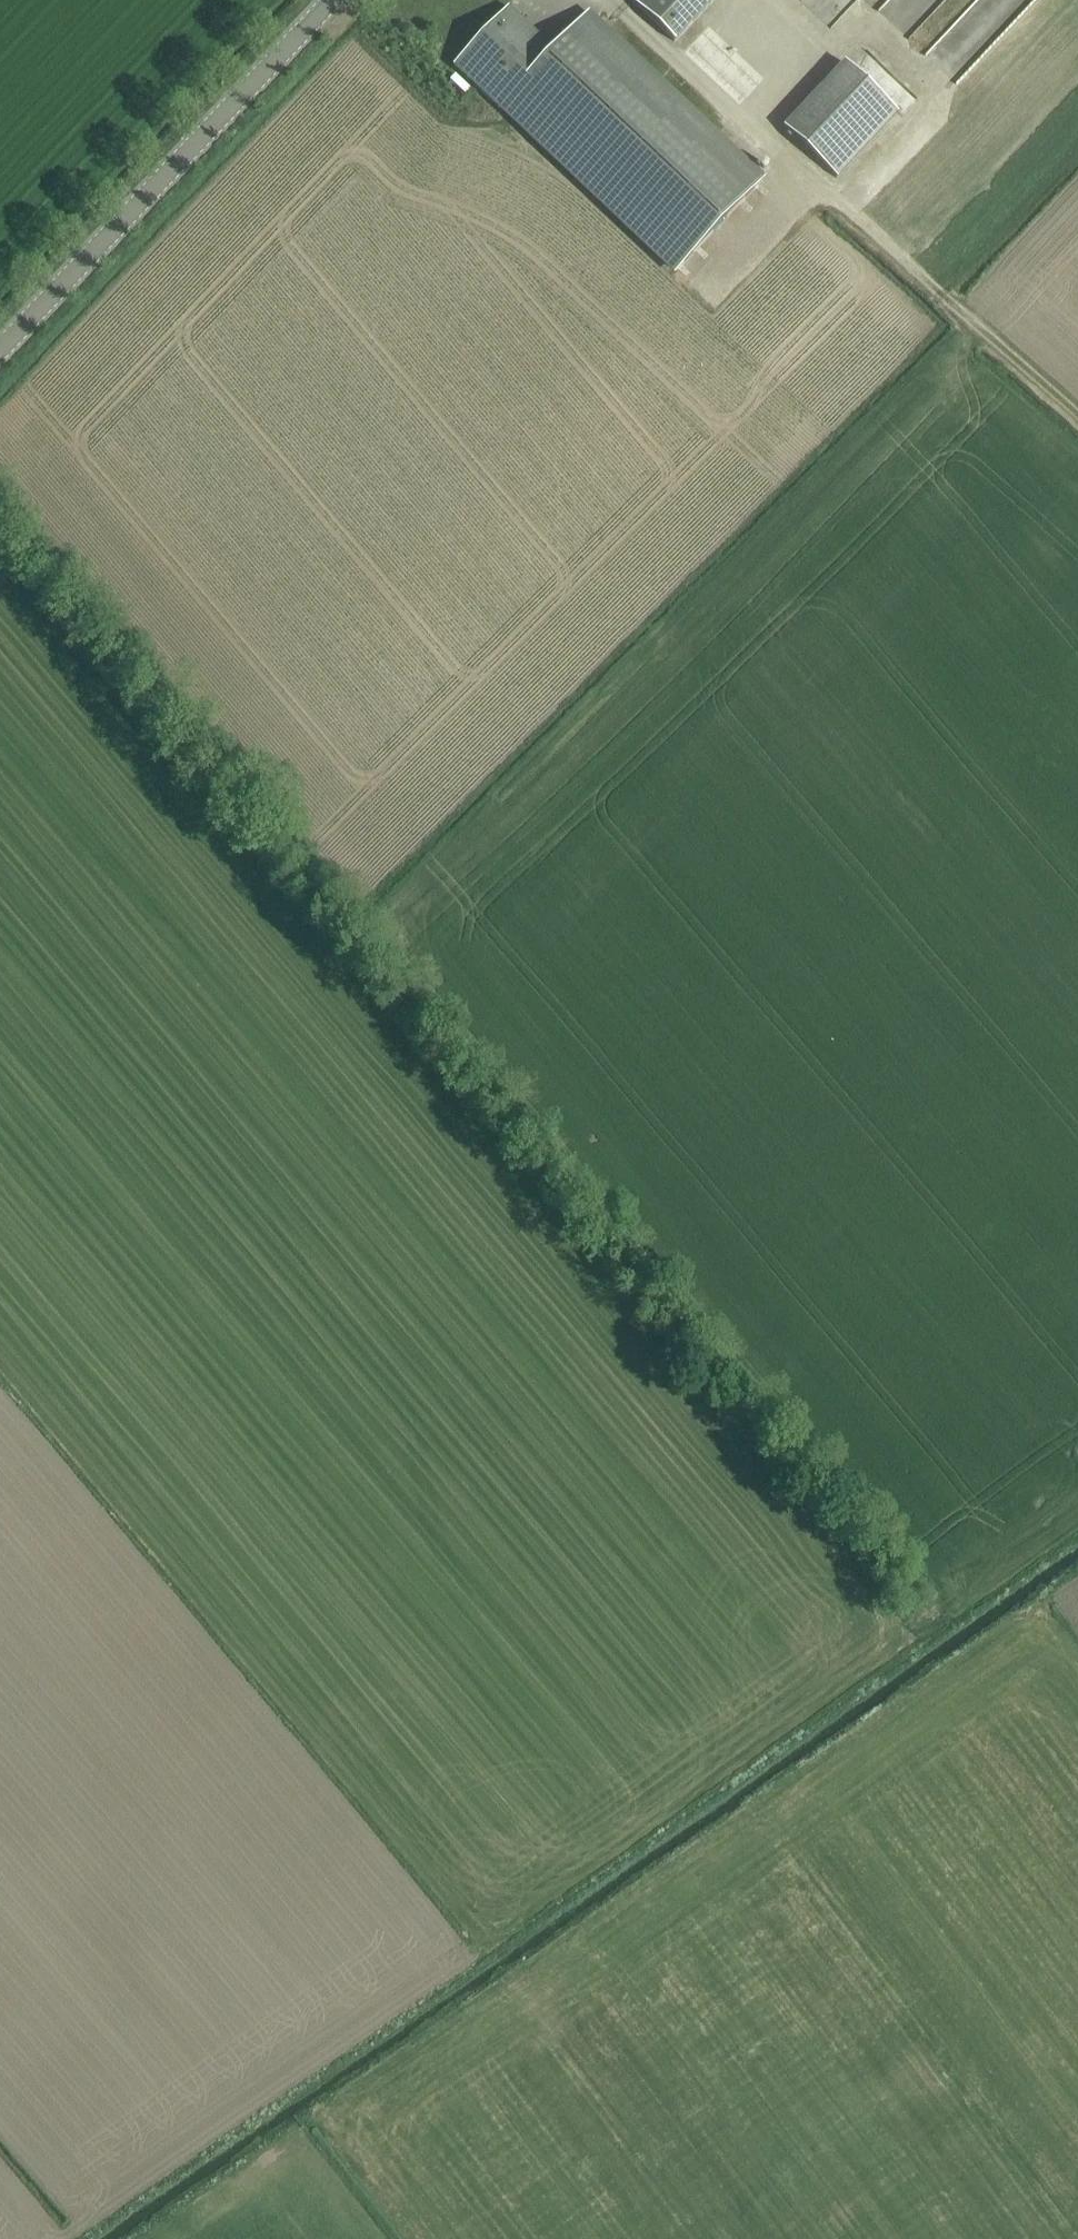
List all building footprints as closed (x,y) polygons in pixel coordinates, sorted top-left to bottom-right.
[(713,0),(630,0),(674,42),(713,0)] [(879,14),(910,43),(949,0),(892,0),(879,14)] [(926,53),(958,84),(1020,18),(1012,11),(1022,0),(977,0),(926,53)] [(586,14),(552,50),(508,8),(453,66),(499,109),(502,106),(676,272),(762,181),(586,14)] [(843,176),(906,108),(852,58),(789,127),(843,176)]
